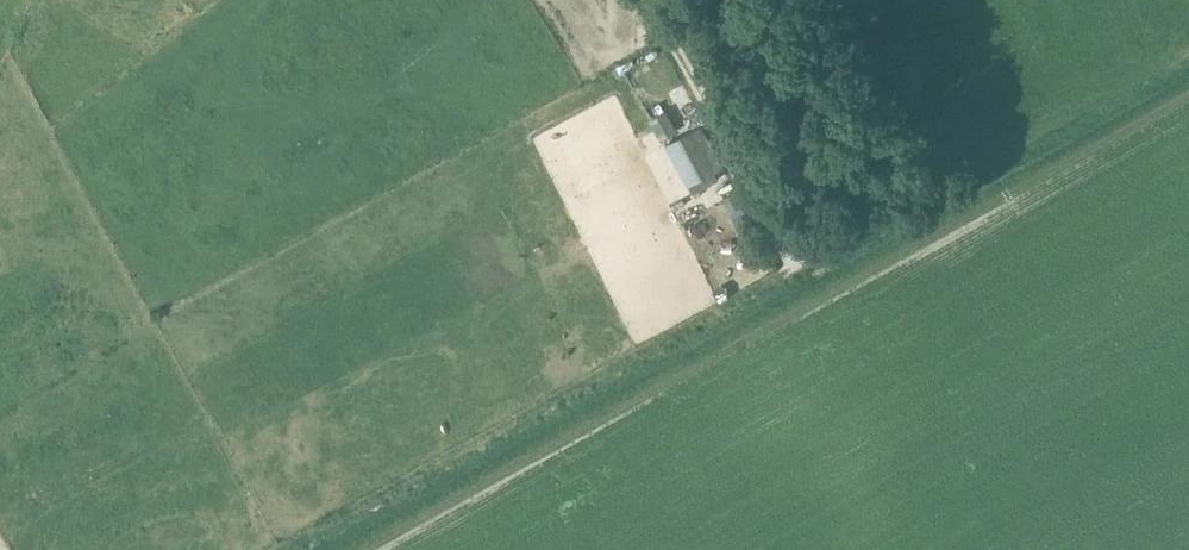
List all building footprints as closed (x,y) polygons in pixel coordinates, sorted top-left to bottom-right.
[(688,186),(722,168),(700,126),(665,145),(688,186)]
